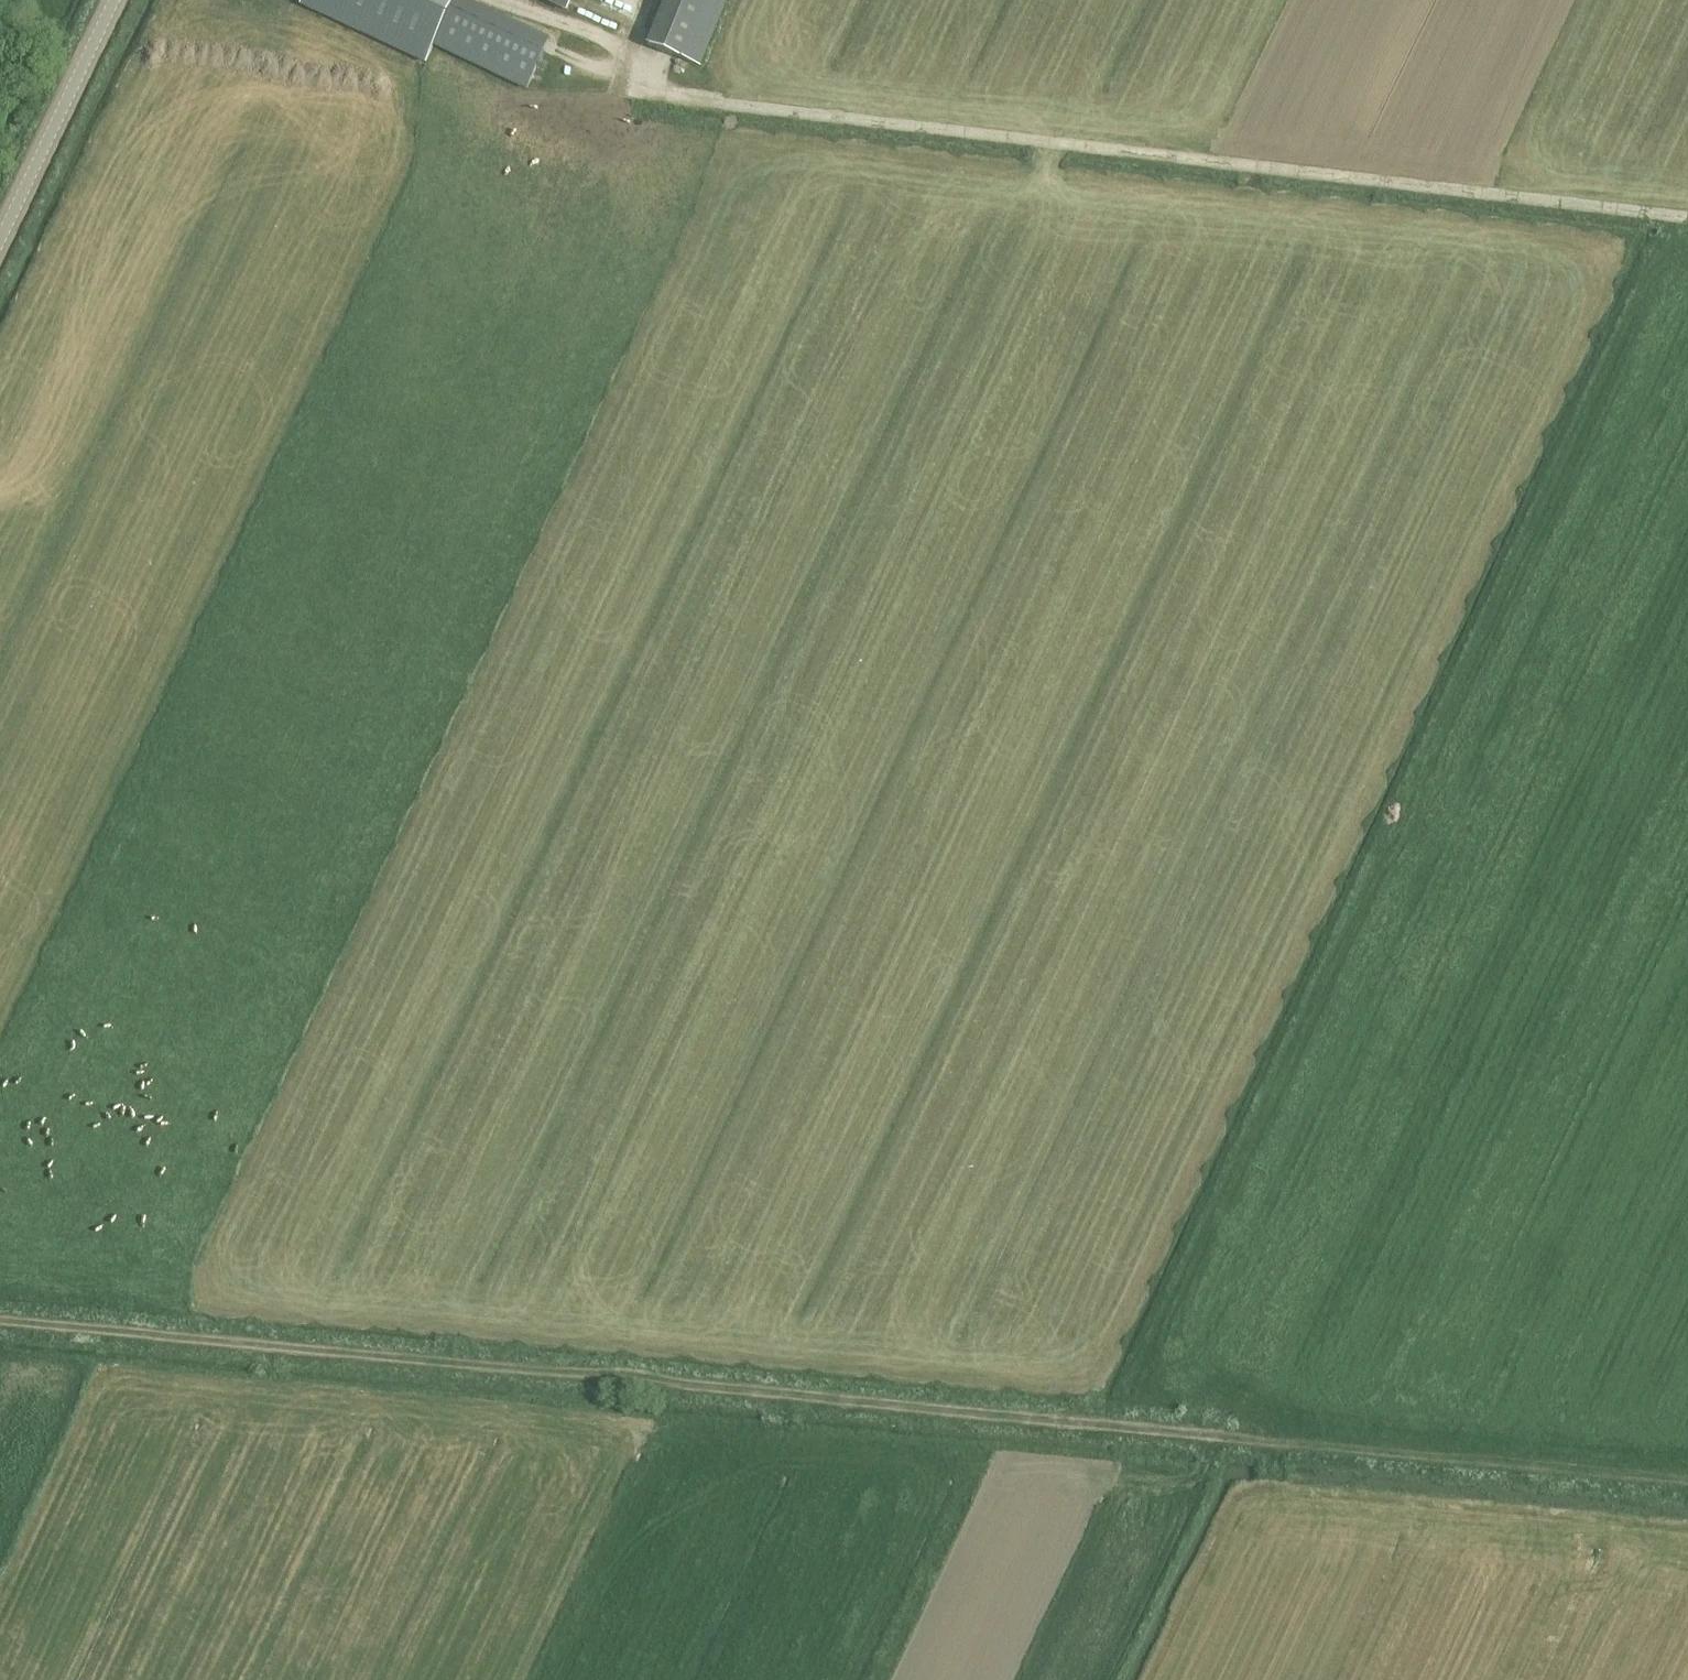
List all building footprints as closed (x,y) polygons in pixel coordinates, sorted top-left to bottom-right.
[(301,3),(425,61),(433,44),(526,88),(549,40),(464,0),(303,0),(301,3)] [(566,11),(571,0),(543,0),(566,11)] [(647,43),(701,65),(728,0),(664,0),(647,43)]
